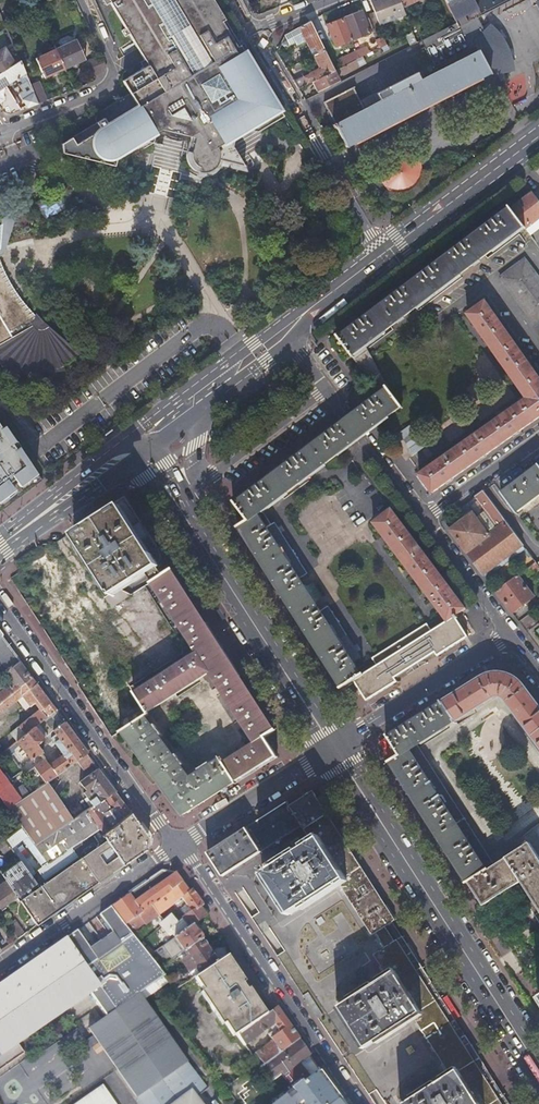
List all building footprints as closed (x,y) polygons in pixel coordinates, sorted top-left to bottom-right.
[(184,139),(181,150),(181,153),(181,156),(181,160),(186,160),(188,163),(190,166),(191,167),(195,170),(197,171),(196,175),(198,176),(200,176),(202,176),(208,176),(211,175),(212,174),(215,172),(222,165),(248,171),(234,147),(232,145),(233,140),(252,129),(257,131),(282,115),(243,50),(247,47),(243,41),(239,44),(224,19),(228,16),(224,10),(220,12),(213,0),(103,0),(106,5),(110,2),(125,28),(121,30),(125,36),(129,34),(143,59),(140,61),(143,67),(122,80),(129,92),(105,108),(98,111),(96,113),(95,115),(95,117),(95,119),(96,122),(61,143),(63,153),(115,166),(164,135),(166,129),(185,134),(184,139)] [(456,22),(422,38),(434,61),(361,100),(353,86),(324,102),(335,124),(332,126),(335,132),(337,130),(347,148),(418,111),(419,113),(441,101),(440,99),(490,72),(489,69),(494,66),(497,71),(512,65),(510,59),(505,46),(501,40),(497,34),(488,23),(481,28),(473,13),(499,0),(445,0),(456,22)] [(399,0),(369,0),(378,23),(405,14),(399,0)] [(5,20),(8,19),(4,9),(0,11),(0,18),(2,22),(5,20)] [(343,18),(351,40),(369,33),(361,11),(343,18)] [(335,46),(351,40),(343,18),(326,24),(335,46)] [(305,38),(314,55),(324,50),(310,20),(284,34),(277,47),(295,40),(296,43),(305,38)] [(415,22),(409,25),(412,31),(416,41),(419,39),(416,32),(418,31),(415,22)] [(412,43),(414,42),(416,41),(412,31),(408,33),(412,43)] [(58,41),(57,41),(59,46),(73,40),(71,36),(66,35),(59,39),(58,41)] [(387,44),(386,40),(384,36),(374,41),(377,48),(387,44)] [(75,38),(73,40),(59,46),(57,41),(53,44),(55,48),(64,68),(84,58),(75,38)] [(13,63),(3,47),(0,49),(0,72),(13,63)] [(43,77),(64,68),(55,48),(35,57),(43,77)] [(338,62),(341,67),(355,59),(367,53),(364,48),(338,62)] [(298,88),(313,81),(333,70),(324,50),(314,55),(319,67),(293,80),(298,88)] [(91,55),(90,57),(89,60),(93,68),(102,63),(103,59),(99,51),(91,55)] [(13,63),(0,72),(0,89),(6,85),(6,84),(21,74),(25,80),(28,78),(19,59),(15,62),(13,63)] [(333,70),(313,81),(318,89),(339,79),(335,72),(343,75),(359,66),(355,59),(341,67),(333,70)] [(30,83),(28,78),(25,80),(25,81),(20,84),(26,93),(23,96),(29,106),(39,102),(30,83)] [(38,80),(30,83),(39,102),(47,99),(38,80)] [(6,85),(0,89),(0,108),(3,112),(10,114),(22,109),(6,85)] [(166,129),(164,135),(166,136),(168,137),(172,139),(175,140),(178,140),(180,140),(182,140),(184,139),(185,134),(166,129)] [(511,208),(524,226),(530,235),(538,229),(538,220),(538,219),(538,201),(532,192),(511,208)] [(66,206),(58,193),(46,199),(37,205),(45,218),(66,206)] [(3,254),(15,212),(17,206),(0,217),(1,225),(0,226),(0,256),(3,254)] [(524,226),(511,208),(339,337),(352,355),(524,226)] [(530,235),(538,247),(538,229),(530,235)] [(538,322),(538,277),(525,258),(500,277),(535,325),(538,322)] [(3,365),(7,368),(16,374),(18,370),(23,372),(36,376),(40,376),(40,372),(45,372),(56,370),(61,369),(59,365),(65,362),(71,359),(75,355),(55,334),(36,316),(25,305),(16,292),(12,284),(5,274),(3,267),(0,260),(0,362),(3,365)] [(501,444),(538,417),(538,378),(486,301),(467,314),(525,399),(419,474),(432,493),(501,444)] [(342,687),(354,680),(360,675),(351,661),(358,657),(326,607),(319,612),(317,608),(313,603),(321,598),(312,584),(305,589),(301,583),(298,578),(305,574),(273,523),(266,528),(257,514),(361,436),(402,405),(389,387),(348,418),(236,503),(247,519),(239,525),(283,595),(299,619),(342,687)] [(416,429),(412,424),(398,434),(401,438),(405,438),(412,448),(411,451),(413,455),(427,445),(423,439),(421,440),(414,430),(416,429)] [(538,468),(502,494),(516,514),(538,498),(538,468)] [(489,534),(480,523),(472,512),(449,530),(483,575),(522,545),(483,490),(474,496),(498,527),(489,534)] [(152,579),(161,573),(156,565),(158,564),(151,552),(158,547),(124,494),(73,527),(107,579),(105,581),(112,593),(115,591),(115,592),(147,572),(152,579)] [(372,523),(446,621),(454,615),(465,607),(391,509),(372,523)] [(10,577),(76,674),(107,653),(109,651),(50,562),(51,561),(55,568),(56,568),(57,569),(59,569),(61,569),(62,568),(63,566),(63,565),(63,564),(54,550),(52,549),(51,549),(49,550),(48,551),(47,552),(47,554),(48,556),(49,558),(47,559),(44,554),(22,569),(10,577)] [(531,565),(527,568),(532,574),(538,569),(538,568),(535,562),(531,565)] [(170,567),(161,573),(152,579),(197,651),(135,692),(145,708),(208,668),(254,738),(221,759),(220,757),(188,776),(144,714),(134,721),(121,730),(158,780),(183,815),(278,754),(266,737),(275,731),(170,567)] [(496,592),(504,603),(512,613),(534,597),(518,575),(496,592)] [(454,615),(446,621),(431,630),(426,623),(372,658),(376,665),(360,675),(354,680),(366,699),(397,679),(394,676),(435,651),(437,654),(467,634),(454,615)] [(22,684),(31,677),(28,674),(0,636),(0,676),(4,672),(13,684),(16,688),(22,684)] [(76,674),(80,681),(98,669),(115,658),(112,653),(114,652),(116,653),(117,653),(118,653),(120,653),(121,652),(122,650),(123,649),(123,648),(123,646),(122,644),(121,643),(120,643),(118,642),(112,648),(112,649),(109,651),(107,653),(76,674)] [(98,669),(80,681),(77,684),(112,736),(121,730),(134,721),(98,669)] [(13,684),(4,672),(0,676),(0,693),(13,684)] [(480,908),(519,884),(538,914),(532,918),(538,929),(538,862),(524,838),(487,861),(416,744),(500,692),(538,745),(538,706),(521,682),(516,677),(513,675),(511,673),(508,672),(505,672),(497,672),(491,673),(485,675),(452,695),(387,736),(398,754),(389,760),(480,908)] [(17,739),(55,710),(31,677),(22,684),(25,687),(19,692),(16,688),(13,684),(0,693),(0,709),(3,707),(14,699),(16,697),(20,694),(28,704),(32,701),(39,711),(12,732),(17,739)] [(25,687),(22,684),(16,688),(19,692),(25,687)] [(24,708),(28,704),(20,694),(16,697),(24,708)] [(18,704),(14,699),(3,707),(7,712),(18,704)] [(23,748),(35,765),(33,766),(41,778),(38,781),(41,785),(47,781),(66,767),(86,752),(55,710),(17,739),(23,748)] [(92,761),(86,752),(66,767),(72,775),(92,761)] [(92,807),(114,791),(98,769),(79,782),(89,797),(86,799),(92,807)] [(8,809),(21,799),(15,791),(0,771),(0,798),(8,809)] [(31,779),(15,791),(21,799),(37,788),(31,779)] [(26,834),(35,847),(51,835),(74,819),(47,781),(41,785),(37,788),(21,799),(8,809),(20,826),(26,834)] [(301,826),(303,828),(327,813),(312,789),(288,804),(301,826)] [(103,834),(131,814),(114,791),(92,807),(86,811),(93,821),(79,831),(77,828),(72,831),(75,834),(58,845),(51,835),(35,847),(48,865),(71,849),(99,829),(103,834)] [(261,851),(301,826),(288,804),(286,802),(247,827),(261,851)] [(458,1067),(461,1071),(480,1059),(444,1005),(400,937),(397,939),(388,924),(395,920),(327,813),(303,828),(312,842),(265,873),(290,913),(339,882),(372,935),(376,932),(385,946),(374,954),(387,974),(340,1005),(365,1046),(414,1016),(451,1072),(458,1067)] [(147,835),(131,814),(103,834),(99,829),(71,849),(75,855),(90,844),(91,847),(95,844),(97,846),(18,901),(30,918),(35,924),(36,926),(145,850),(146,842),(147,835)] [(26,834),(20,826),(5,837),(2,834),(0,835),(0,842),(5,838),(10,846),(13,843),(21,838),(26,834)] [(222,875),(261,851),(247,827),(236,834),(208,852),(222,875)] [(42,868),(48,865),(35,847),(26,834),(21,838),(42,868)] [(35,874),(13,843),(10,846),(19,858),(32,876),(35,874)] [(52,871),(75,855),(71,849),(48,865),(52,871)] [(15,897),(36,882),(32,876),(19,858),(0,872),(0,875),(1,877),(3,879),(15,897)] [(123,924),(126,922),(180,882),(174,873),(161,871),(110,907),(123,924)] [(15,897),(3,879),(0,881),(0,907),(15,897)] [(144,924),(180,897),(188,892),(180,882),(126,922),(132,929),(142,922),(144,924)] [(173,938),(191,925),(205,915),(199,907),(202,905),(191,889),(188,892),(180,897),(191,912),(177,923),(168,930),(173,938)] [(198,1096),(208,1089),(139,993),(164,975),(123,924),(110,907),(98,915),(119,943),(97,959),(76,930),(69,935),(102,983),(91,991),(106,1013),(86,1027),(142,1103),(167,1103),(190,1087),(198,1096)] [(165,932),(168,930),(177,923),(172,915),(159,925),(165,932)] [(31,927),(35,924),(30,918),(27,920),(31,927)] [(18,938),(21,936),(24,934),(14,919),(8,924),(18,938)] [(201,938),(191,925),(173,938),(182,951),(201,938)] [(69,935),(0,983),(0,1053),(91,991),(102,983),(69,935)] [(208,949),(201,938),(182,951),(186,957),(180,961),(183,967),(208,949)] [(215,960),(208,949),(183,967),(188,973),(194,968),(197,973),(215,960)] [(223,955),(215,960),(197,973),(193,976),(203,990),(200,993),(222,1025),(224,1023),(234,1037),(236,1036),(264,1016),(223,955)] [(276,1007),(264,1016),(236,1036),(243,1045),(268,1026),(271,1030),(266,1033),(271,1040),(254,1053),(262,1065),(298,1038),(276,1007)] [(314,1061),(298,1038),(262,1065),(259,1067),(269,1081),(281,1073),(282,1075),(303,1059),(308,1065),(314,1061)] [(509,1103),(480,1059),(461,1071),(482,1103),(507,1103),(509,1103)] [(461,1071),(458,1067),(451,1072),(402,1103),(482,1103),(461,1071)] [(320,1071),(300,1084),(308,1095),(310,1093),(317,1103),(334,1091),(320,1071)] [(340,1100),(334,1091),(317,1103),(310,1093),(308,1095),(300,1084),(298,1081),(290,1086),(300,1099),(296,1102),(298,1103),(343,1103),(340,1100)] [(167,1103),(204,1103),(198,1096),(190,1087),(167,1103)]
